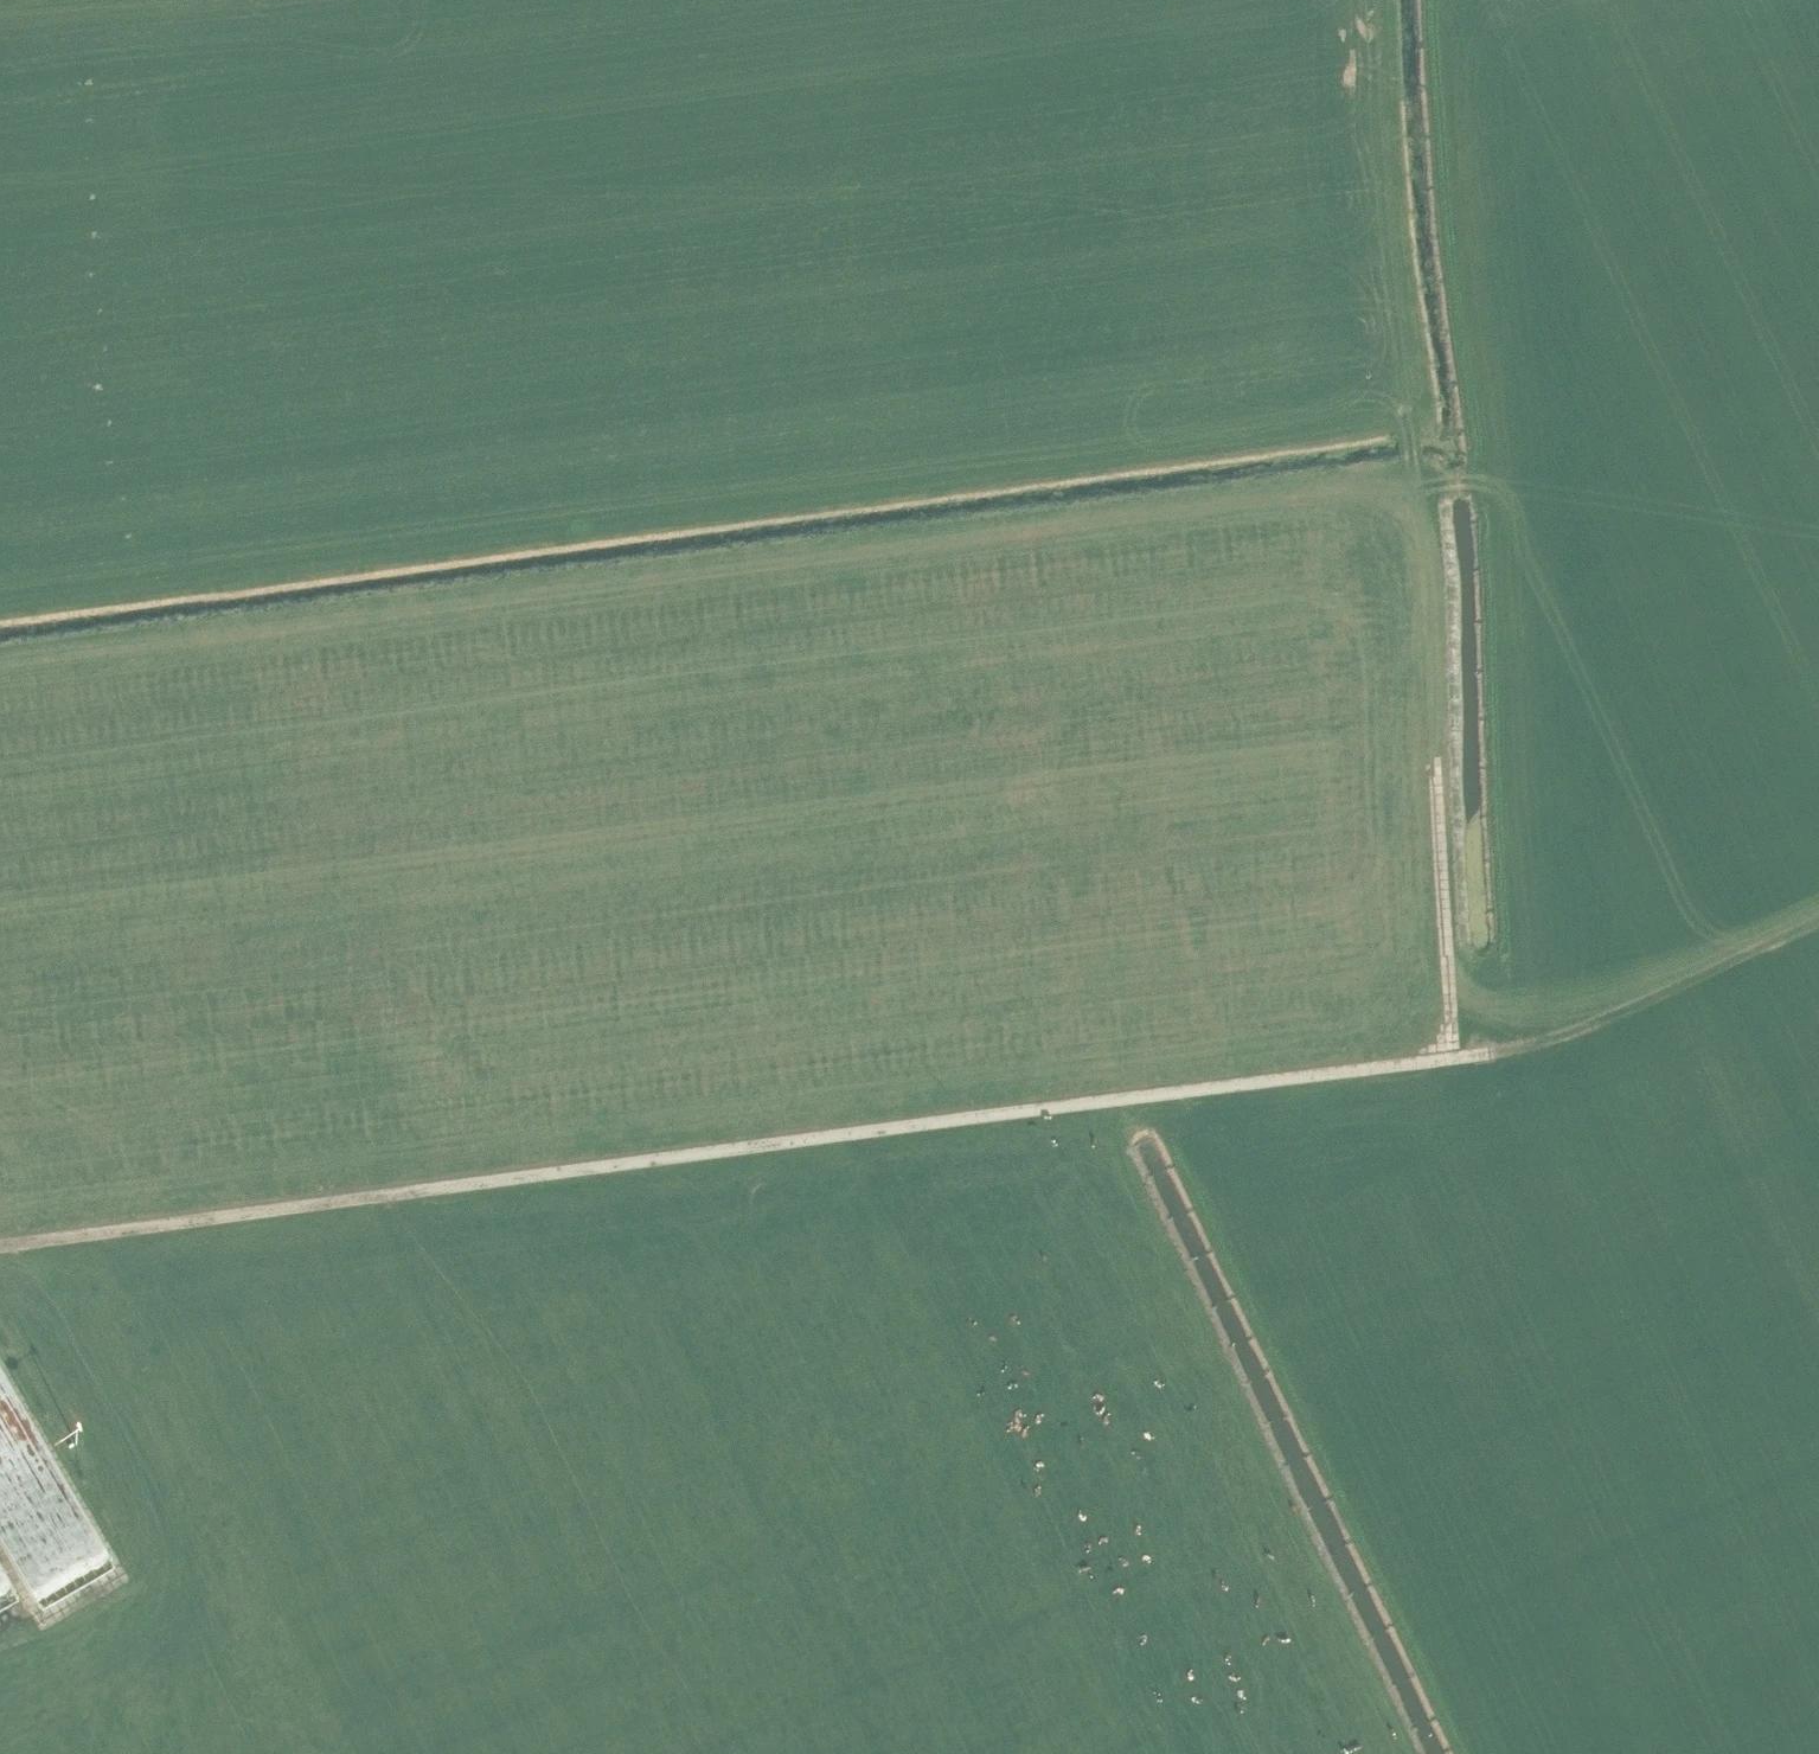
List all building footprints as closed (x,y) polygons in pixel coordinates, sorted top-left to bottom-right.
[(128,1572),(54,1458),(30,1473),(37,1483),(0,1507),(0,1527),(48,1601),(39,1607),(50,1623),(128,1572)]
